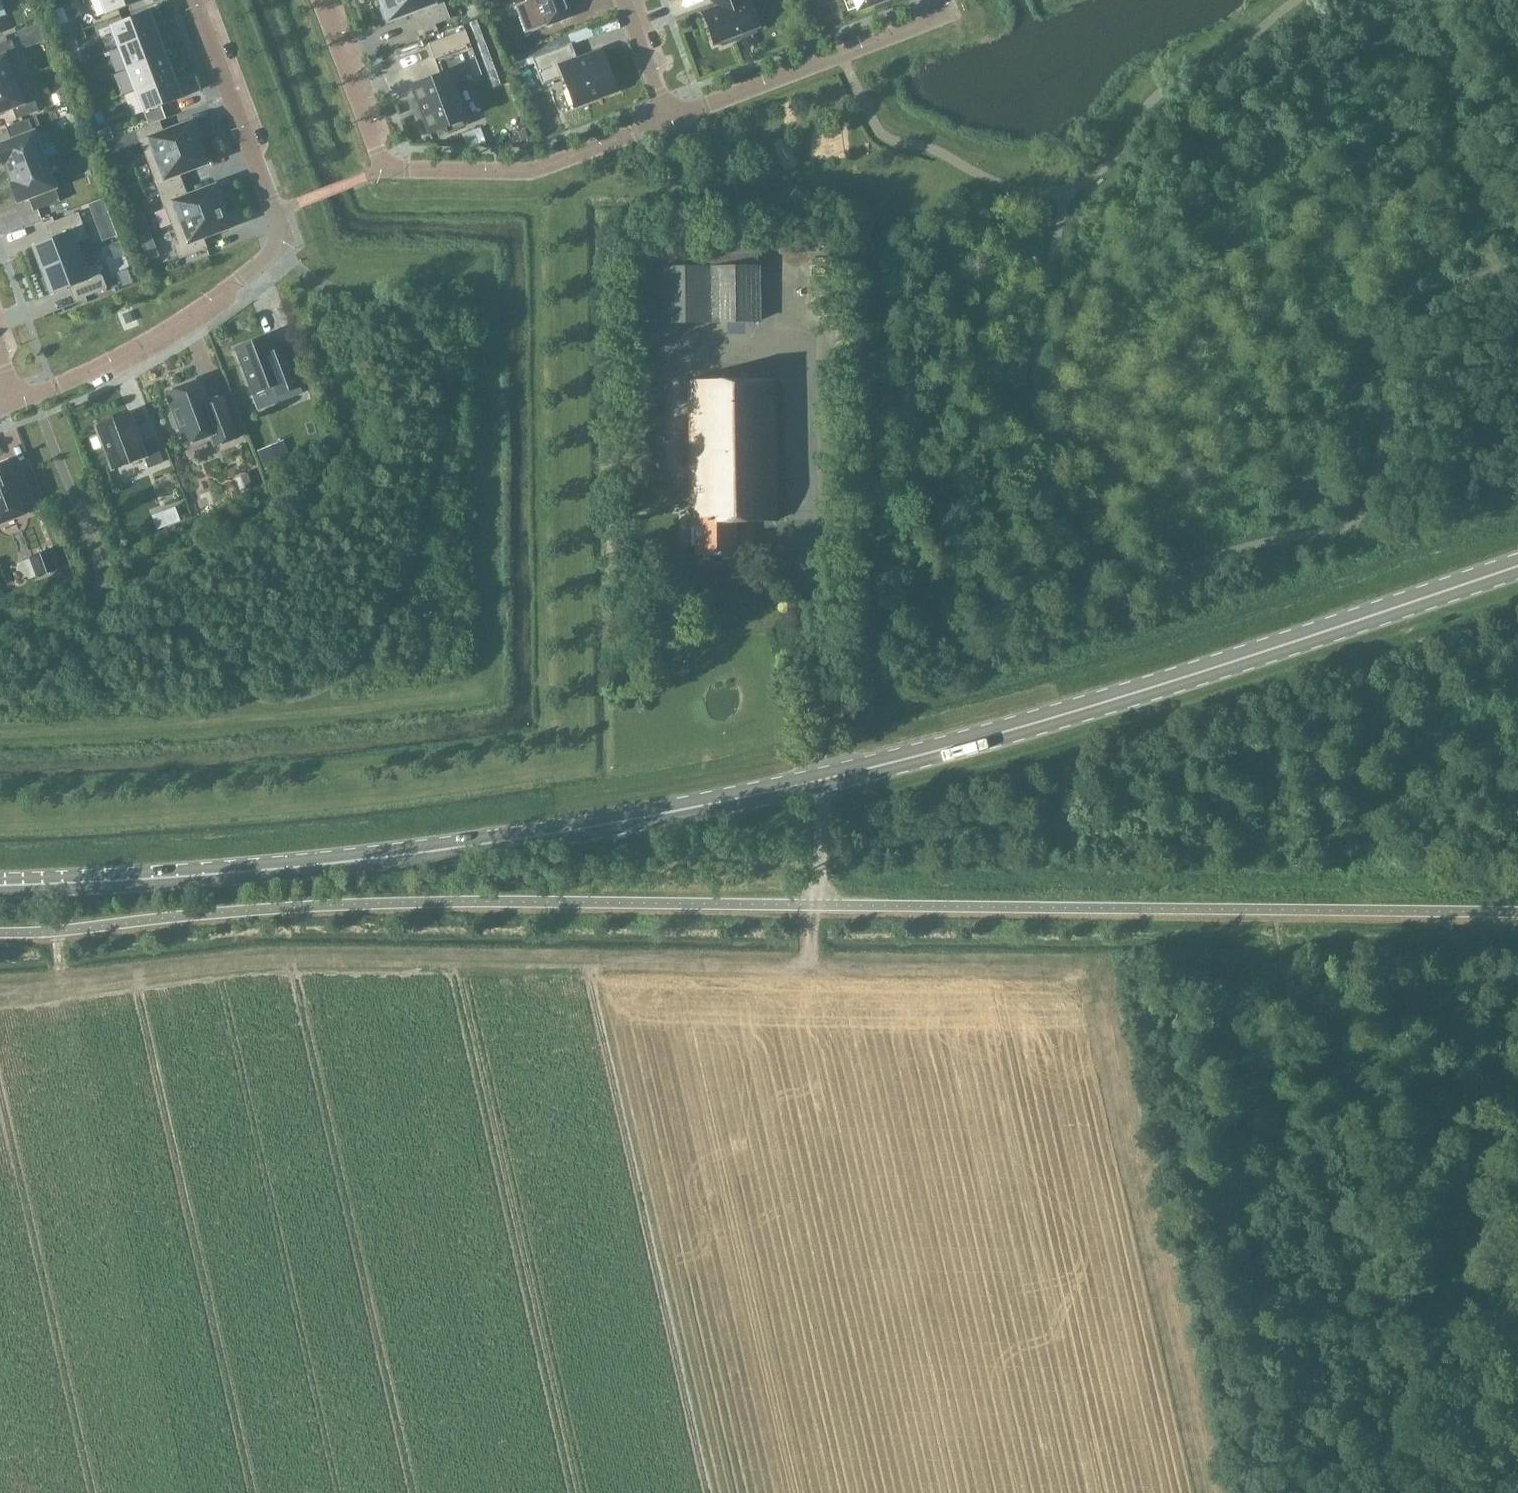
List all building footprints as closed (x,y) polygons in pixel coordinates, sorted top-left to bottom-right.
[(142,0),(100,0),(105,14),(142,0)] [(381,7),(378,8),(383,20),(386,19),(387,22),(416,11),(422,28),(447,18),(441,0),(378,0),(381,7)] [(525,1),(514,5),(525,33),(548,24),(548,25),(571,16),(564,0),(525,0),(525,1)] [(717,7),(702,12),(713,43),(720,41),(721,45),(735,40),(734,36),(758,27),(748,0),(714,0),(717,7)] [(836,15),(854,10),(851,0),(831,0),(836,15)] [(118,47),(156,33),(147,11),(110,25),(118,47)] [(487,73),(501,68),(484,21),(470,26),(487,73)] [(85,45),(104,39),(101,27),(81,33),(85,45)] [(439,75),(411,86),(428,133),(444,127),(446,132),(463,126),(461,120),(466,119),(453,85),(481,75),(464,30),(427,43),(439,75)] [(126,69),(164,55),(156,33),(118,47),(126,69)] [(13,79),(13,80),(18,78),(8,54),(15,51),(10,39),(0,43),(0,84),(13,79)] [(600,50),(576,59),(570,43),(531,57),(542,85),(562,77),(574,107),(616,91),(600,50)] [(134,90),(172,76),(164,55),(126,69),(134,90)] [(143,112),(180,98),(172,76),(134,90),(143,112)] [(0,84),(0,112),(11,108),(15,119),(38,110),(30,90),(18,94),(13,80),(13,79),(0,84)] [(116,125),(133,119),(129,108),(112,114),(116,125)] [(5,127),(10,141),(0,144),(0,160),(2,164),(5,163),(9,173),(43,160),(27,119),(5,127)] [(158,121),(134,130),(139,142),(140,142),(147,162),(197,143),(190,122),(162,132),(158,121)] [(101,143),(112,139),(108,127),(97,132),(101,143)] [(197,143),(147,162),(155,181),(154,181),(158,194),(182,185),(178,174),(205,163),(197,143)] [(43,160),(9,173),(13,183),(9,184),(16,202),(28,198),(33,211),(59,201),(43,160)] [(182,185),(158,194),(163,206),(164,206),(171,225),(221,206),(214,186),(186,196),(182,185)] [(221,206),(171,225),(179,245),(174,246),(179,259),(206,249),(202,237),(229,227),(221,206)] [(78,255),(74,243),(87,238),(77,212),(51,222),(57,237),(33,246),(42,270),(78,256),(78,255)] [(710,322),(760,321),(759,266),(758,266),(757,238),(627,241),(629,323),(660,322),(660,323),(710,322)] [(106,288),(96,263),(87,266),(82,253),(78,255),(78,256),(42,270),(45,277),(41,279),(45,290),(49,289),(51,293),(75,284),(80,298),(106,288)] [(132,321),(129,311),(121,314),(125,324),(132,321)] [(266,337),(235,348),(252,393),(272,386),(275,394),(299,385),(285,348),(272,352),(266,337)] [(172,428),(175,429),(179,428),(185,444),(217,432),(221,443),(238,437),(222,396),(207,402),(199,380),(165,392),(173,412),(169,413),(168,416),(172,428)] [(775,381),(688,382),(691,526),(695,526),(695,556),(735,556),(734,519),(777,520),(775,381)] [(99,426),(95,427),(111,469),(143,456),(147,468),(162,462),(153,440),(140,445),(129,414),(112,421),(111,417),(98,422),(99,426)] [(27,513),(13,476),(11,476),(5,461),(0,463),(0,523),(27,513)] [(49,550),(38,554),(45,573),(56,569),(49,550)] [(305,1443),(298,1446),(302,1457),(309,1454),(305,1443)] [(298,1446),(291,1448),(295,1459),(302,1457),(298,1446)] [(265,1458),(257,1461),(262,1472),(269,1469),(265,1458)] [(257,1461),(250,1463),(254,1474),(262,1472),(257,1461)] [(226,1477),(219,1480),(223,1491),(230,1489),(226,1477)] [(211,1483),(215,1492),(219,1492),(223,1491),(219,1480),(211,1483)]
